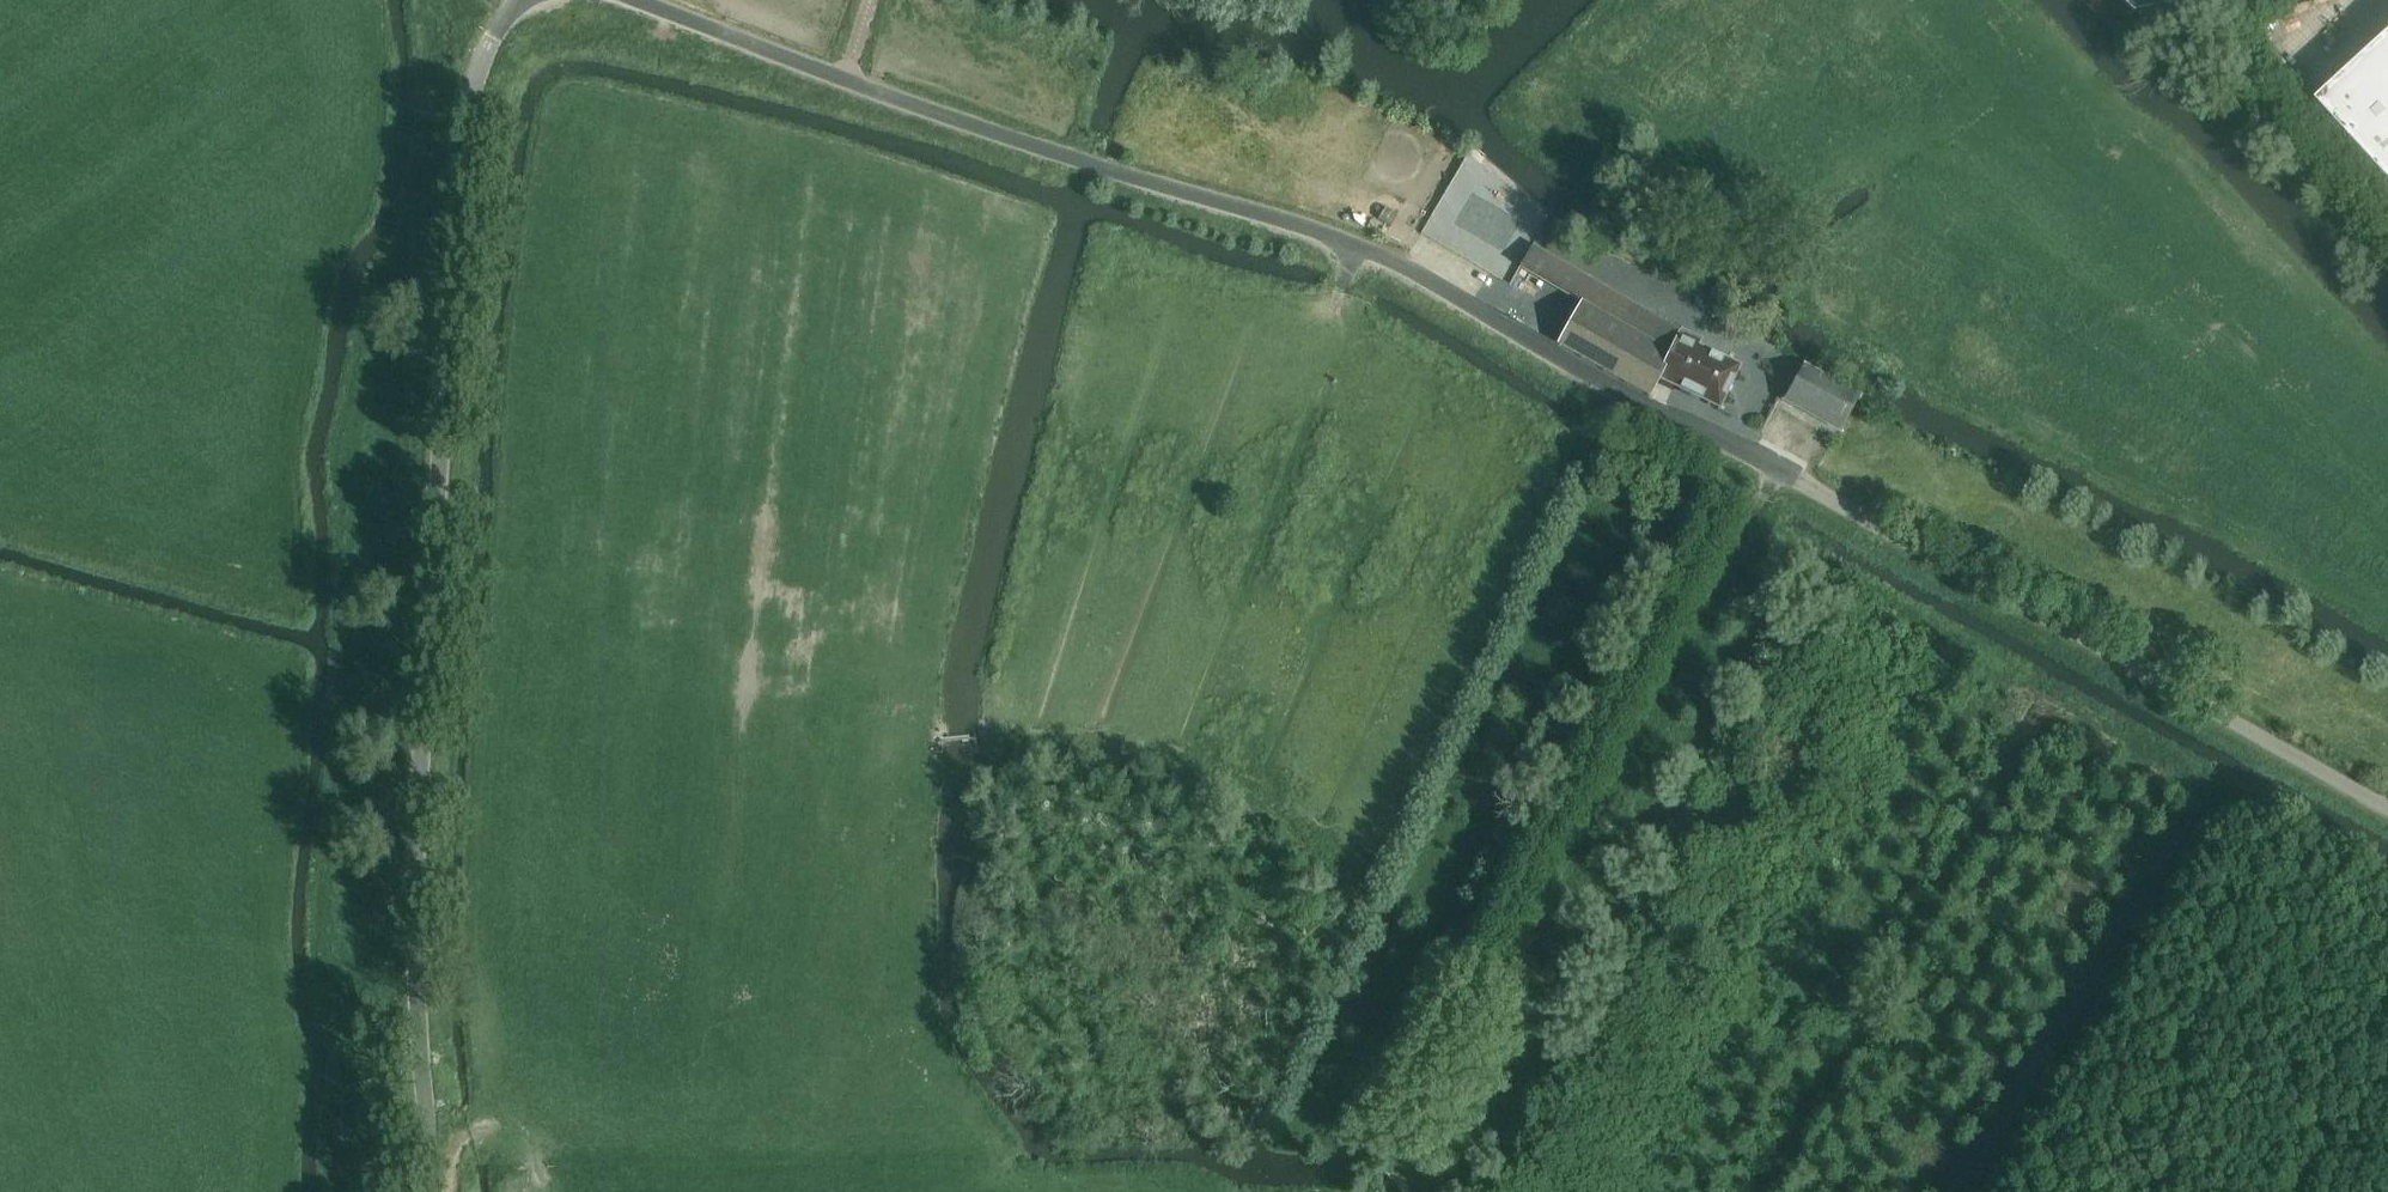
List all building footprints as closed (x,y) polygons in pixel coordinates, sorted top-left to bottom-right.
[(2137,15),(2147,0),(2124,0),(2137,15)] [(2137,15),(2138,15),(2201,0),(2147,0),(2137,15)] [(2322,100),(2317,104),(2387,181),(2387,71),(2334,120),(2320,104),(2323,101),(2322,100)] [(1472,181),(1485,159),(1486,158),(1473,147),(1457,172),(1472,181)] [(1660,378),(1718,407),(1719,407),(1738,368),(1697,348),(1700,342),(1680,332),(1532,247),(1526,256),(1521,254),(1518,260),(1523,262),(1519,269),(1582,304),(1559,346),(1650,398),(1660,378)] [(1724,284),(1721,289),(1729,293),(1732,288),(1724,284)] [(1802,369),(1788,394),(1784,400),(1840,432),(1858,401),(1802,369)]
